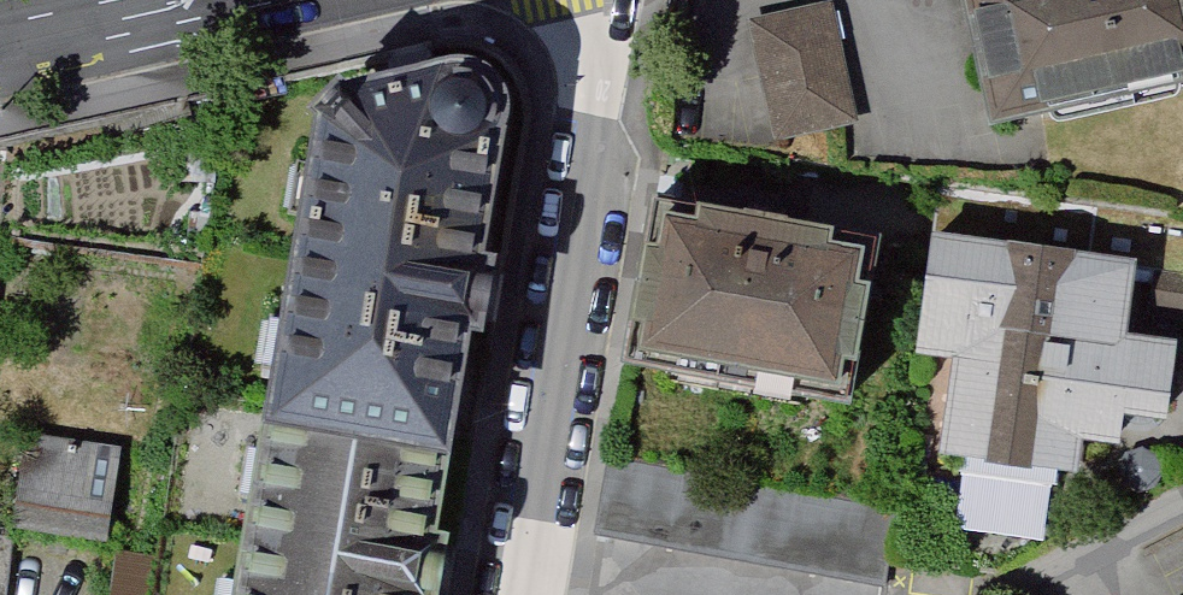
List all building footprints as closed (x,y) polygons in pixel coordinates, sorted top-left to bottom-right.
[(1003,137),(1182,97),(1182,0),(973,0),(1003,137)] [(839,9),(755,27),(782,150),(865,132),(839,9)] [(315,112),(269,420),(451,451),(472,332),(484,333),(491,292),(497,254),(485,252),(506,126),(510,102),(508,85),(500,70),(492,61),(480,56),(465,54),(446,56),(348,82),(339,74),(310,106),(315,112)] [(880,235),(656,194),(625,361),(850,402),(880,235)] [(1139,264),(932,241),(919,360),(952,364),(940,468),(1080,484),(1084,450),(1124,454),(1127,425),(1172,430),(1181,350),(1130,344),(1139,264)] [(1162,281),(1159,326),(1182,327),(1182,282),(1162,281)] [(451,451),(269,420),(236,594),(440,594),(444,574),(450,532),(438,529),(451,451)] [(123,446),(28,431),(14,525),(109,540),(123,446)] [(610,458),(593,523),(782,570),(798,505),(610,458)] [(14,543),(0,542),(0,594),(9,594),(14,543)] [(122,556),(116,594),(153,594),(158,561),(122,556)]
